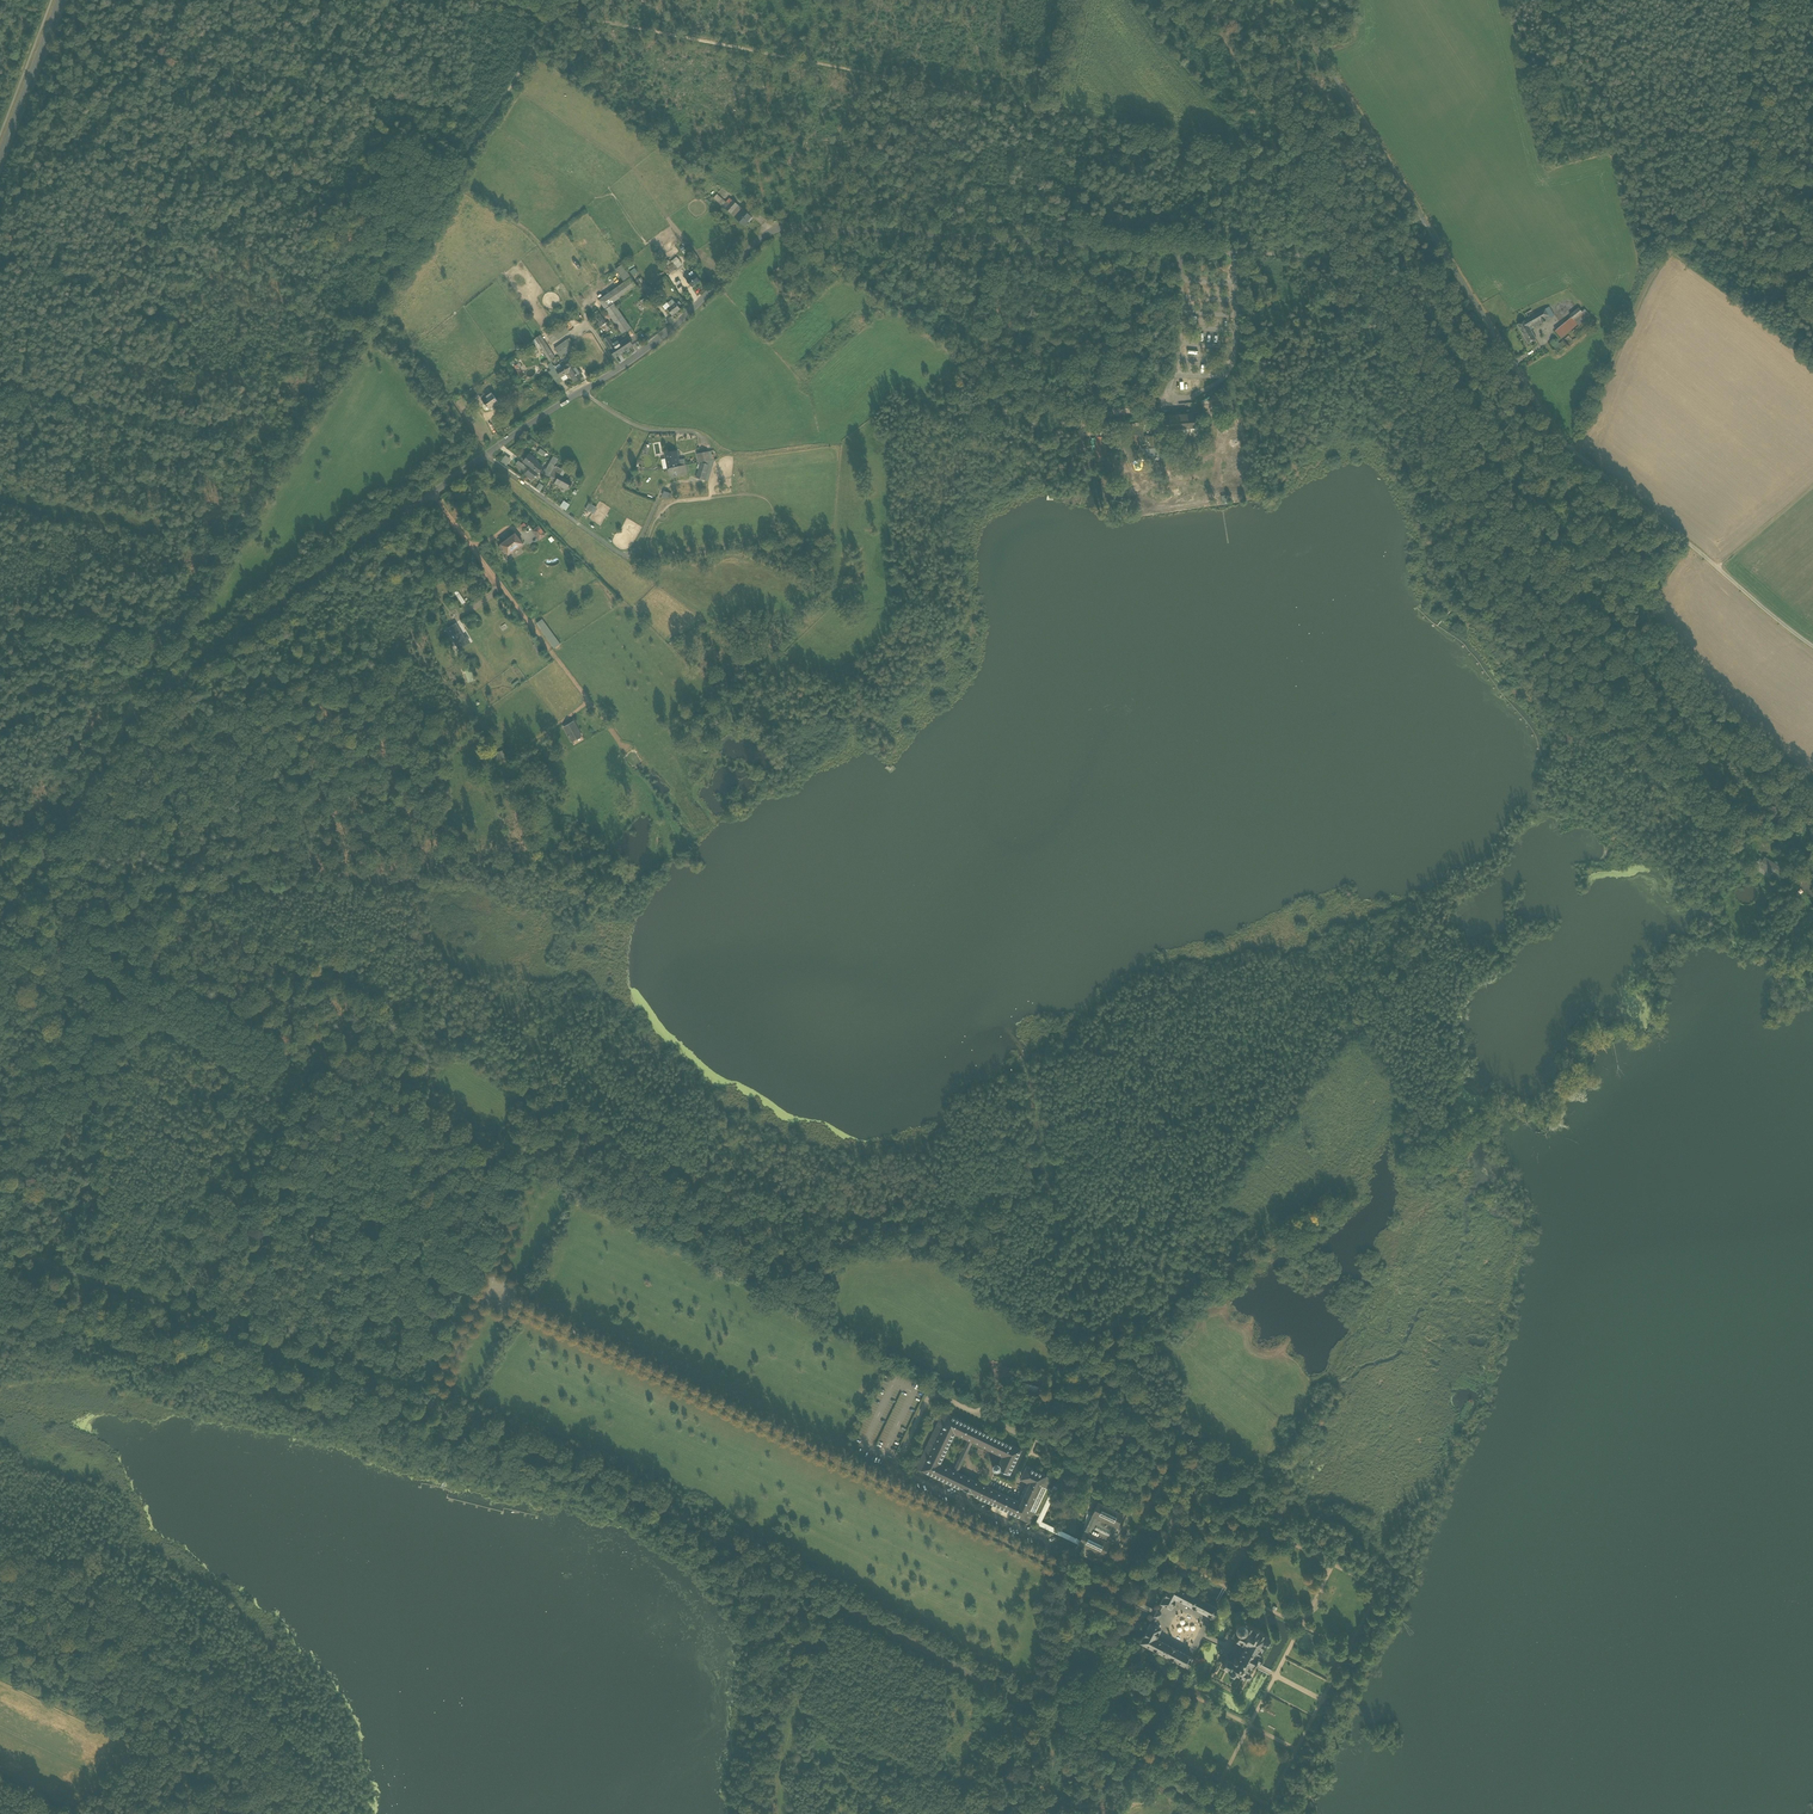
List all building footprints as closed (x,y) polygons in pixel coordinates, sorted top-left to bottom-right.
[(726,202),(717,194),(713,198),(722,206),(726,202)] [(726,202),(722,206),(725,208),(732,200),(729,198),(726,202)] [(731,213),(738,205),(733,200),(732,200),(725,208),(731,213)] [(738,205),(731,213),(735,217),(743,209),(738,205)] [(752,218),(743,209),(735,217),(744,225),(748,221),(749,222),(752,218)] [(788,266),(789,265),(790,266),(791,264),(790,264),(801,253),(804,256),(806,254),(801,249),(785,264),(788,266)] [(678,259),(671,264),(676,270),(682,265),(678,259)] [(627,280),(630,278),(626,270),(619,275),(624,282),(627,280)] [(694,274),(690,277),(687,273),(684,276),(687,280),(692,286),(700,280),(694,274)] [(636,286),(630,278),(627,280),(633,288),(636,286)] [(624,282),(607,294),(613,302),(633,288),(627,280),(624,282)] [(613,302),(607,294),(599,300),(622,333),(631,327),(613,302)] [(680,309),(672,299),(668,303),(670,306),(667,309),(672,315),(680,309)] [(815,299),(805,308),(810,314),(820,304),(815,299)] [(1529,318),(1525,320),(1531,329),(1540,323),(1540,324),(1542,322),(1542,323),(1546,320),(1554,316),(1549,306),(1531,317),(1529,318)] [(1585,309),(1582,311),(1579,307),(1570,314),(1572,317),(1555,331),(1561,338),(1578,324),(1579,325),(1590,315),(1585,309)] [(606,323),(597,310),(589,316),(598,328),(599,328),(601,326),(602,325),(606,323)] [(1579,325),(1572,332),(1578,338),(1596,321),(1590,315),(1579,325)] [(1525,320),(1517,324),(1528,343),(1536,339),(1531,329),(1525,320)] [(606,323),(602,325),(607,332),(610,329),(606,323)] [(547,336),(551,343),(568,332),(564,325),(547,336)] [(554,359),(545,345),(546,344),(540,335),(536,338),(550,361),(554,359)] [(614,347),(607,337),(604,339),(610,350),(614,347)] [(633,346),(628,338),(620,343),(625,351),(633,346)] [(567,339),(555,348),(561,357),(567,353),(574,348),(567,339)] [(1569,346),(1563,340),(1555,348),(1560,354),(1569,346)] [(614,347),(610,350),(615,357),(625,351),(620,343),(614,347)] [(574,348),(567,353),(571,359),(578,354),(574,348)] [(556,370),(560,376),(560,377),(565,374),(568,372),(568,371),(576,367),(572,361),(561,367),(557,370),(556,370)] [(582,377),(576,367),(568,371),(568,372),(574,381),(582,377)] [(556,378),(552,370),(551,371),(549,372),(558,384),(563,381),(560,377),(560,376),(556,378)] [(482,399),(479,395),(477,394),(471,398),(478,408),(484,404),(482,400),(482,399)] [(498,403),(494,396),(488,400),(486,396),(482,399),(482,400),(484,404),(489,410),(498,403)] [(1092,414),(1092,423),(1094,422),(1100,422),(1100,421),(1100,413),(1092,414)] [(1101,430),(1105,430),(1116,429),(1125,428),(1124,418),(1116,419),(1116,420),(1100,421),(1100,422),(1101,430)] [(1012,427),(1021,430),(1023,424),(1022,423),(1022,422),(1014,420),(1012,427)] [(551,423),(549,424),(550,425),(535,434),(539,440),(541,439),(539,436),(555,425),(553,422),(552,423),(551,423)] [(1134,435),(1143,435),(1143,427),(1133,427),(1134,435)] [(1121,436),(1133,461),(1139,459),(1138,458),(1135,450),(1128,435),(1126,431),(1125,428),(1116,429),(1120,437),(1121,436)] [(1101,430),(1101,437),(1097,437),(1095,461),(1103,461),(1105,439),(1105,430),(1101,430)] [(1121,436),(1120,437),(1131,462),(1133,461),(1121,436)] [(1084,442),(1087,453),(1092,451),(1090,440),(1084,442)] [(677,451),(665,453),(668,468),(679,466),(678,460),(677,451)] [(708,451),(697,454),(699,461),(701,462),(710,460),(708,451)] [(537,460),(531,455),(527,459),(526,458),(523,462),(526,464),(527,463),(531,466),(535,461),(537,460)] [(511,459),(505,456),(501,461),(507,465),(511,459)] [(526,467),(518,461),(516,464),(524,470),(526,467)] [(535,461),(531,466),(539,471),(542,467),(535,461)] [(550,463),(544,473),(549,475),(552,470),(555,465),(550,463)] [(709,464),(701,463),(697,477),(704,479),(709,464)] [(560,475),(563,469),(555,465),(552,470),(556,472),(553,478),(557,480),(559,475),(560,475)] [(679,466),(668,468),(670,477),(686,473),(685,465),(679,466)] [(539,471),(531,466),(525,474),(532,480),(535,476),(536,477),(538,475),(537,474),(539,471)] [(1111,474),(1101,474),(1101,489),(1111,489),(1111,474)] [(560,475),(559,475),(557,480),(555,483),(567,489),(571,482),(562,477),(560,475)] [(559,505),(566,510),(570,504),(564,500),(559,505)] [(1123,502),(1110,500),(1108,509),(1115,511),(1116,507),(1122,508),(1123,502)] [(597,508),(589,503),(585,509),(594,514),(597,508)] [(545,535),(539,526),(533,531),(539,540),(545,535)] [(515,533),(501,544),(498,546),(501,551),(504,548),(508,554),(523,543),(515,533)] [(537,623),(541,630),(547,626),(542,619),(537,623)] [(447,630),(458,649),(467,644),(464,639),(455,624),(447,630)] [(541,630),(548,640),(554,636),(547,626),(541,630)] [(560,644),(554,636),(548,640),(554,648),(560,644)] [(566,731),(571,741),(581,736),(574,721),(571,723),(573,728),(566,731)] [(500,760),(500,759),(497,754),(495,750),(491,752),(496,762),(500,760)] [(509,788),(518,787),(517,778),(508,780),(509,788)] [(1781,875),(1782,876),(1786,870),(1765,857),(1763,860),(1761,863),(1759,865),(1772,873),(1773,873),(1773,872),(1774,870),(1776,872),(1776,871),(1782,874),(1781,875)] [(1021,1393),(1040,1398),(1043,1388),(1024,1382),(1021,1393)] [(999,1470),(999,1469),(1001,1470),(1010,1474),(1010,1473),(1021,1450),(943,1412),(916,1468),(959,1488),(960,1487),(964,1489),(968,1480),(967,1480),(939,1466),(940,1463),(954,1433),(956,1431),(1004,1454),(1002,1456),(999,1464),(996,1463),(994,1463),(993,1465),(992,1468),(993,1470),(995,1471),(997,1471),(999,1470)] [(956,1431),(954,1433),(968,1440),(972,1442),(1002,1456),(1004,1454),(956,1431)] [(968,1440),(953,1470),(958,1472),(972,1442),(968,1440)] [(953,1470),(940,1463),(939,1466),(967,1480),(968,1480),(969,1477),(958,1472),(953,1470)] [(974,1495),(1030,1522),(1035,1514),(1039,1515),(1039,1516),(1040,1515),(1039,1515),(1041,1512),(1041,1511),(1043,1508),(1043,1509),(1043,1508),(1044,1505),(1045,1505),(1045,1504),(1046,1501),(1047,1500),(1048,1497),(1049,1497),(1048,1496),(1050,1493),(1052,1490),(1052,1489),(1051,1489),(1047,1487),(1052,1478),(1026,1466),(1021,1476),(1031,1481),(1030,1484),(1021,1502),(1019,1505),(975,1484),(975,1483),(971,1492),(974,1494),(974,1495)] [(968,1480),(964,1489),(971,1492),(975,1483),(968,1480)] [(1018,1501),(976,1481),(975,1483),(975,1484),(1019,1505),(1021,1502),(1018,1501)] [(1027,1482),(1018,1501),(1021,1502),(1030,1484),(1027,1482)] [(1053,1485),(1052,1489),(1052,1490),(1050,1493),(1048,1496),(1049,1497),(1048,1497),(1047,1500),(1046,1501),(1045,1504),(1045,1505),(1044,1505),(1043,1508),(1043,1509),(1043,1508),(1041,1511),(1041,1512),(1039,1515),(1040,1515),(1039,1516),(1035,1523),(1039,1525),(1041,1521),(1058,1487),(1053,1485)] [(960,1487),(959,1488),(974,1495),(974,1494),(971,1492),(964,1489),(960,1487)] [(1098,1502),(1093,1512),(1084,1531),(1078,1544),(1083,1546),(1079,1554),(1099,1563),(1108,1545),(1118,1524),(1123,1514),(1098,1502)] [(1084,1531),(1093,1512),(1087,1511),(1084,1531)] [(1041,1521),(1039,1525),(1077,1544),(1080,1539),(1041,1521)] [(1121,1526),(1118,1524),(1108,1545),(1111,1547),(1114,1542),(1115,1543),(1121,1531),(1119,1531),(1121,1526)] [(1170,1583),(1160,1603),(1165,1605),(1171,1608),(1176,1598),(1213,1617),(1218,1608),(1170,1583)] [(1160,1603),(1156,1611),(1161,1613),(1165,1605),(1160,1603)] [(1154,1614),(1150,1623),(1154,1625),(1158,1617),(1154,1614)] [(1246,1644),(1238,1659),(1237,1658),(1236,1657),(1235,1658),(1234,1658),(1233,1659),(1233,1660),(1233,1661),(1227,1657),(1222,1665),(1228,1668),(1227,1670),(1236,1674),(1236,1673),(1244,1677),(1244,1676),(1247,1677),(1250,1677),(1251,1674),(1249,1672),(1247,1671),(1250,1665),(1252,1666),(1255,1659),(1260,1661),(1262,1655),(1258,1653),(1265,1642),(1267,1643),(1270,1638),(1267,1637),(1268,1635),(1245,1623),(1244,1623),(1243,1622),(1242,1621),(1240,1621),(1238,1622),(1237,1623),(1236,1625),(1236,1626),(1236,1627),(1236,1628),(1240,1631),(1236,1639),(1246,1644)] [(1161,1628),(1154,1625),(1150,1623),(1140,1642),(1187,1667),(1192,1657),(1155,1638),(1161,1628)]
